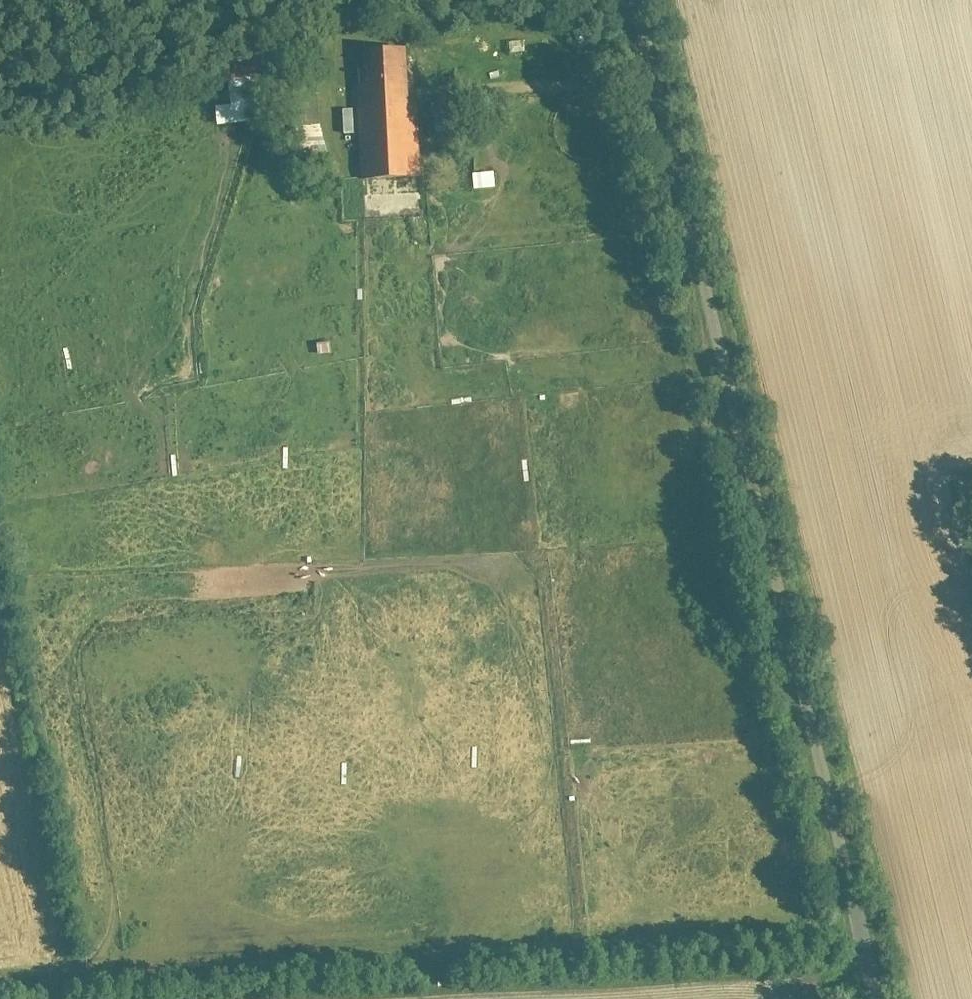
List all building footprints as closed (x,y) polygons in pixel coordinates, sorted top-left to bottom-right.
[(360,52),(361,89),(356,89),(360,184),(418,182),(415,107),(402,108),(400,51),(360,52)] [(221,63),(225,109),(209,111),(212,129),(258,124),(256,106),(254,106),(251,61),(221,63)] [(326,120),(289,131),(302,175),(339,164),(326,120)]
